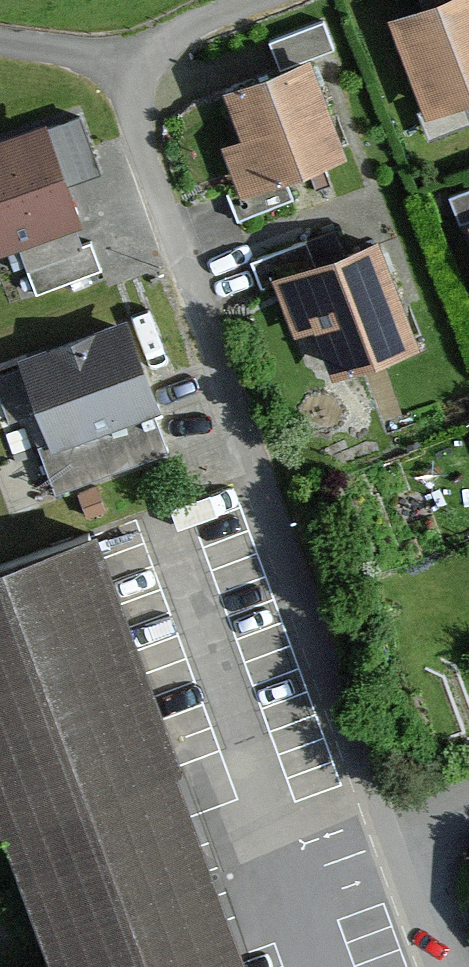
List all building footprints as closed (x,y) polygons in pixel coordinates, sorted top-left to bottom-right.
[(392,23),(429,124),(468,109),(468,0),(455,0),(392,23)] [(252,141),(228,150),(247,199),(355,157),(318,62),(234,95),(252,141)] [(0,146),(0,255),(88,226),(56,127),(0,146)] [(386,243),(275,284),(296,341),(320,332),(338,380),(426,348),(386,243)] [(130,323),(24,360),(57,451),(163,414),(130,323)] [(0,568),(0,863),(37,966),(230,966),(245,961),(96,535),(0,568)]
